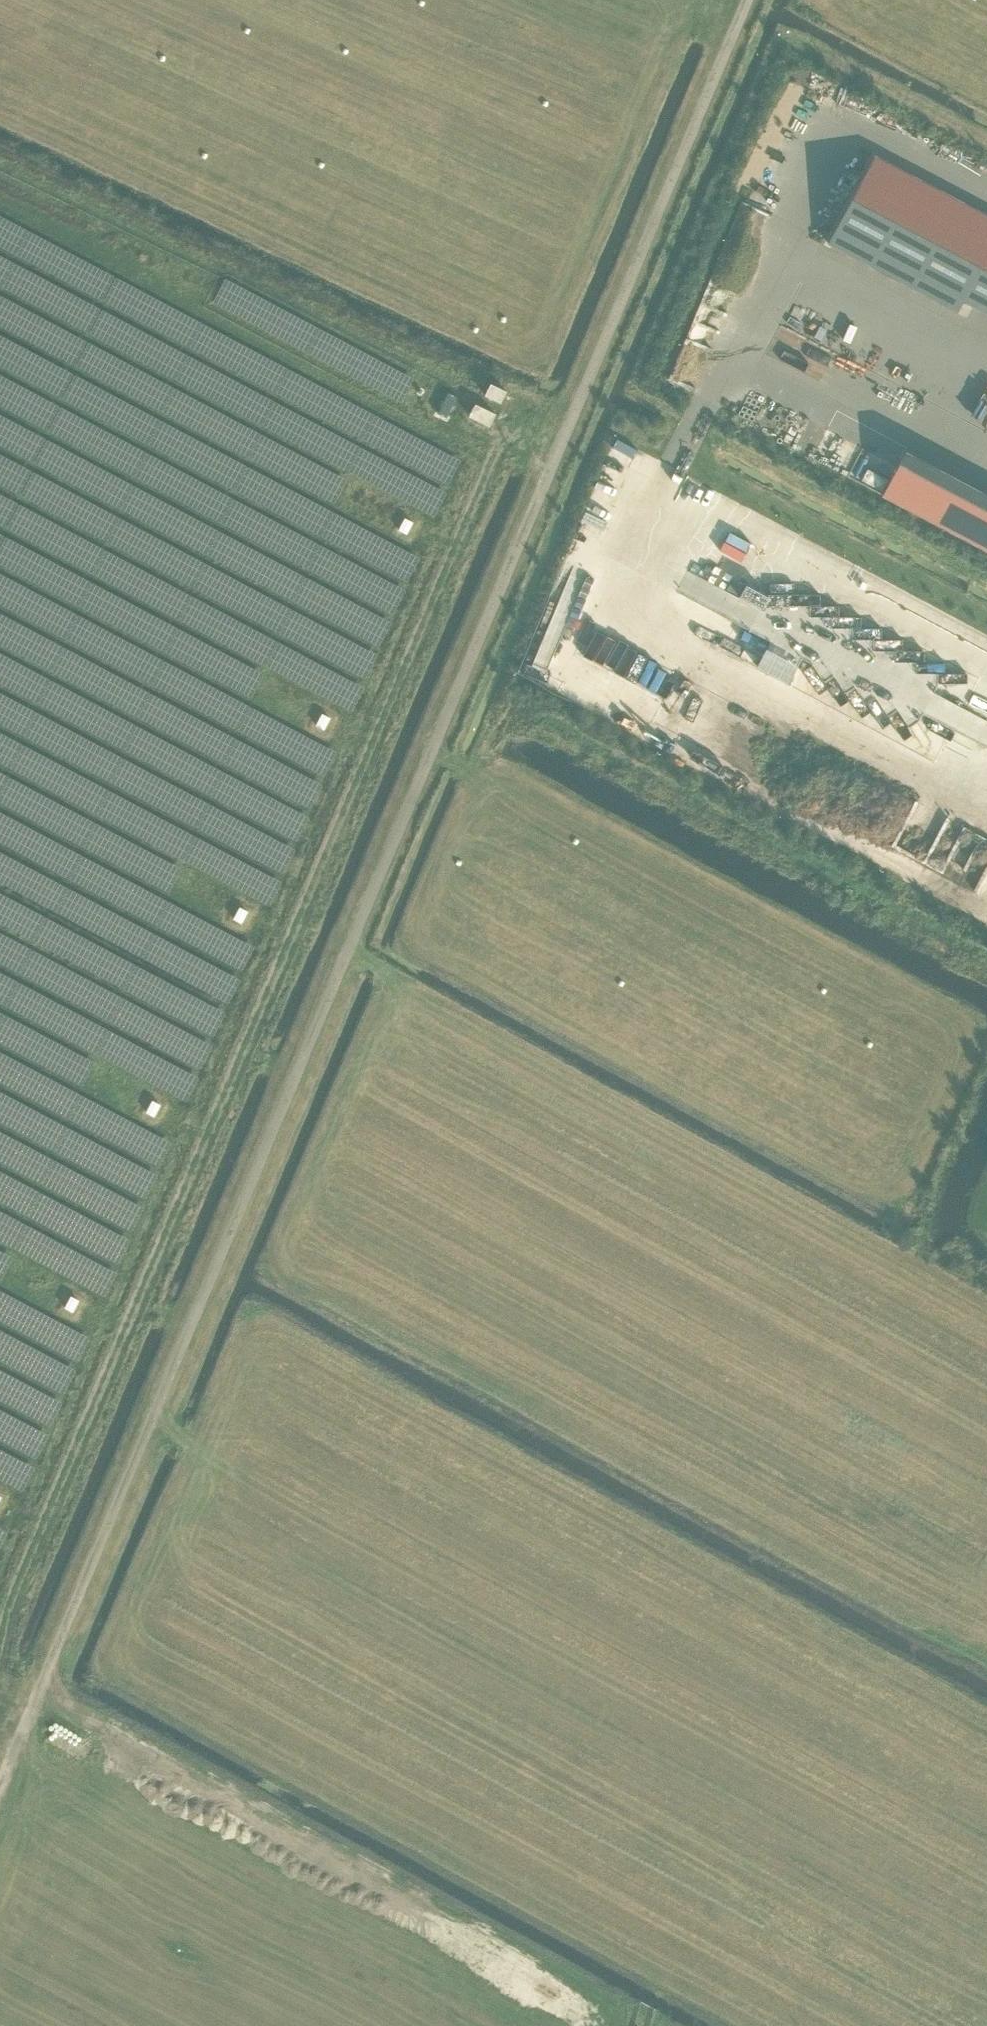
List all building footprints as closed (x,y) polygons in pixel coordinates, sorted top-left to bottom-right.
[(875,155),(828,242),(959,311),(964,300),(986,312),(986,214),(875,155)] [(496,412),(476,403),(471,414),(491,423),(496,412)] [(765,448),(751,477),(981,590),(986,577),(986,548),(876,493),(872,501),(765,448)] [(736,591),(707,577),(700,592),(729,606),(736,591)]
